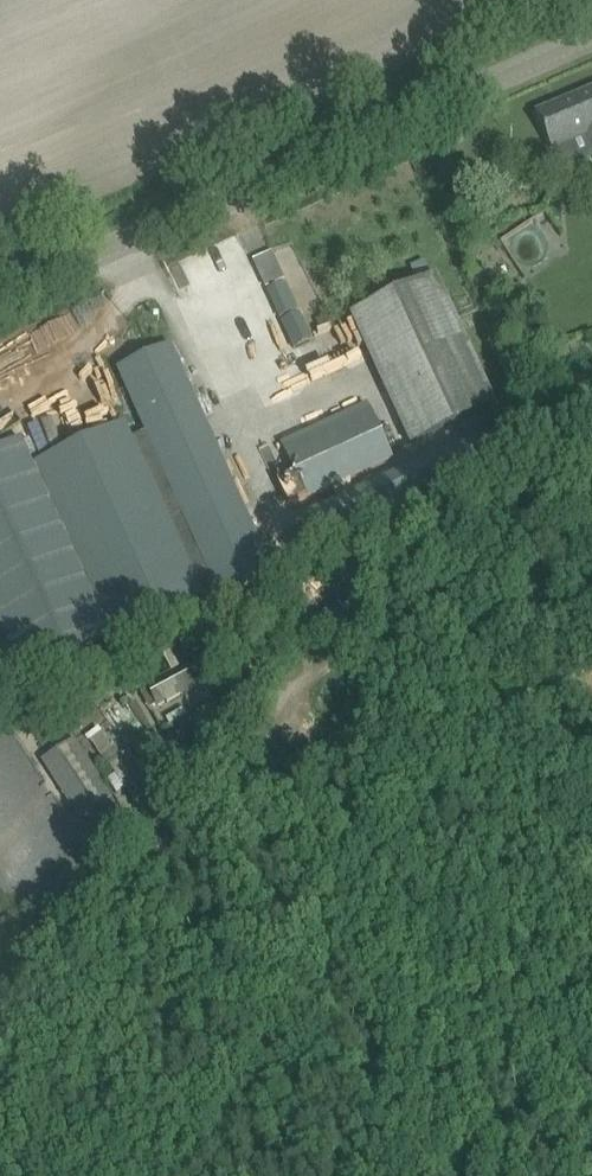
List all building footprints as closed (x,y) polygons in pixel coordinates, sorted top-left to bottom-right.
[(536,113),(552,150),(587,136),(591,148),(591,89),(536,113)] [(350,314),(411,446),(498,406),(438,274),(350,314)] [(242,504),(171,346),(117,370),(146,433),(131,440),(124,424),(32,466),(20,440),(0,449),(0,626),(23,678),(217,591),(220,597),(273,573),(242,504)] [(280,483),(289,503),(391,455),(371,412),(286,452),(296,475),(280,483)] [(292,519),(310,559),(490,477),(472,436),(292,519)] [(189,625),(188,624),(150,643),(157,658),(195,640),(198,646),(214,638),(205,618),(189,625)] [(151,657),(137,664),(146,680),(159,673),(151,657)] [(220,673),(209,679),(198,658),(146,686),(147,688),(140,692),(150,709),(157,705),(158,707),(178,696),(193,725),(224,709),(231,722),(245,715),(247,718),(260,711),(257,706),(265,701),(257,687),(234,700),(220,673)] [(46,758),(69,793),(85,818),(114,797),(77,738),(46,758)] [(215,758),(206,749),(199,756),(196,753),(189,760),(202,772),(215,758)]
